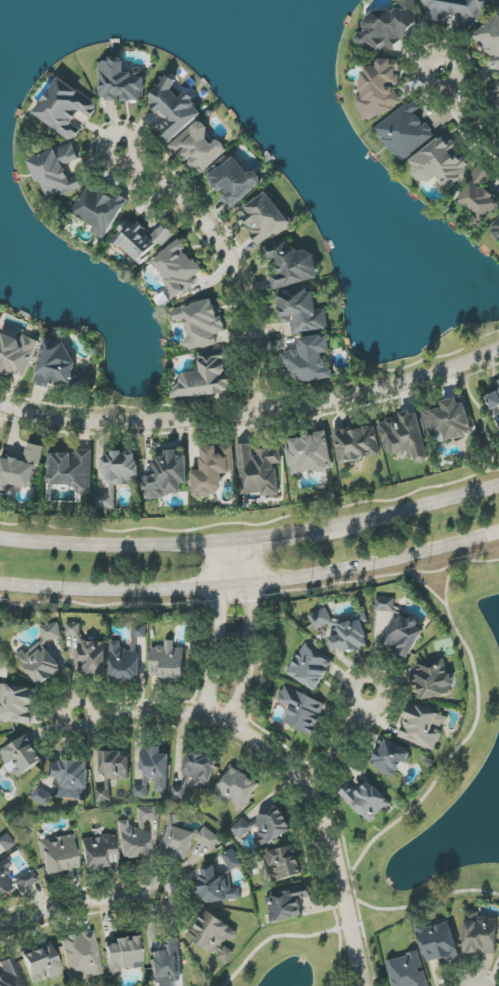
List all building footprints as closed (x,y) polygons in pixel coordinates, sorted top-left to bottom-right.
[(414,0),(397,0),(399,10),(363,16),(366,32),(358,34),(361,51),(401,45),(400,38),(419,35),(414,0)] [(425,9),(429,9),(429,25),(445,25),(445,14),(461,13),(461,29),(478,29),(478,14),(494,14),(493,0),(425,0),(425,9)] [(498,16),(498,26),(479,26),(479,51),(493,51),(493,70),(498,70),(498,16)] [(145,101),(145,70),(124,70),(124,58),(110,58),(110,62),(100,62),(100,101),(145,101)] [(403,104),(395,87),(400,85),(400,78),(397,73),(401,71),(401,60),(378,59),(378,68),(371,68),(362,72),(361,88),(365,96),(355,100),(365,121),(377,116),(378,116),(403,104)] [(99,104),(59,77),(34,115),(73,141),(82,129),(73,123),(80,111),(90,118),(99,104)] [(205,114),(188,92),(180,99),(172,88),(177,84),(172,77),(148,96),(169,122),(160,129),(170,141),(205,114)] [(375,128),(400,162),(436,136),(427,123),(425,125),(416,113),(422,109),(415,100),(375,128)] [(229,151),(219,139),(216,141),(201,121),(171,145),(186,164),(190,162),(199,174),(229,151)] [(408,161),(425,185),(440,174),(450,188),(471,173),(457,153),(460,152),(447,134),(408,161)] [(29,160),(37,183),(43,181),(50,199),(82,187),(79,177),(69,180),(65,166),(80,161),(74,144),(29,160)] [(249,174),(234,156),(208,178),(233,208),(264,182),(254,170),(249,174)] [(493,175),(481,166),(456,201),(485,222),(498,204),(498,200),(483,188),(493,175)] [(126,204),(89,183),(73,212),(96,225),(92,232),(106,240),(126,204)] [(259,247),(291,225),(269,191),(239,211),(253,233),(251,234),(259,247)] [(138,265),(161,243),(163,246),(175,235),(165,224),(150,239),(144,233),(145,231),(132,218),(112,238),(138,265)] [(275,290),(320,278),(313,250),(295,255),(291,239),(263,246),(267,261),(276,259),(280,272),(271,274),(275,290)] [(152,260),(177,298),(197,285),(192,279),(202,272),(182,241),(152,260)] [(326,309),(316,311),(314,289),(278,293),(282,324),(291,323),(293,334),(329,330),(326,309)] [(218,344),(216,334),(226,332),(223,316),(218,317),(214,300),(172,309),(175,322),(184,321),(190,350),(218,344)] [(23,335),(21,342),(0,334),(0,371),(10,375),(11,373),(26,378),(39,341),(23,335)] [(334,379),(333,367),(327,368),(325,354),(331,354),(329,336),(299,339),(301,350),(284,352),(286,365),(291,364),(293,383),(334,379)] [(35,386),(48,388),(49,382),(87,389),(90,374),(72,371),(77,345),(44,338),(35,386)] [(173,399),(233,393),(231,375),(228,376),(225,350),(198,352),(200,372),(182,373),(183,385),(172,386),(173,399)] [(491,394),(491,408),(498,408),(498,394),(491,394)] [(422,411),(428,435),(444,431),(446,441),(474,435),(465,396),(441,401),(443,406),(422,411)] [(430,461),(418,411),(398,415),(398,418),(379,423),(386,452),(392,451),(394,457),(415,452),(417,463),(430,461)] [(340,464),(380,456),(374,425),(334,433),(340,464)] [(291,475),(333,470),(328,433),(291,438),(292,448),(288,449),(291,475)] [(42,446),(28,443),(24,459),(3,455),(0,468),(0,491),(8,493),(9,484),(33,489),(42,446)] [(279,495),(276,464),(282,464),(281,448),(255,450),(254,444),(237,445),(242,496),(261,494),(261,497),(279,495)] [(236,473),(234,446),(219,447),(219,446),(201,448),(203,471),(192,471),(194,498),(223,496),(222,474),(236,473)] [(77,485),(77,495),(92,495),(93,450),(76,450),(75,454),(51,453),(50,484),(77,485)] [(116,509),(115,485),(139,485),(139,451),(105,452),(106,494),(95,494),(95,509),(116,509)] [(146,498),(183,495),(182,484),(189,484),(187,455),(178,456),(178,451),(155,453),(156,475),(144,476),(146,498)] [(396,598),(376,598),(376,611),(392,612),(396,614),(383,643),(383,644),(410,657),(420,637),(420,619),(407,619),(407,613),(395,608),(396,598)] [(315,630),(335,623),(339,635),(329,639),(334,652),(342,649),(344,655),(370,645),(362,624),(369,621),(365,611),(333,623),(327,608),(310,614),(315,630)] [(40,625),(43,641),(28,651),(20,652),(16,655),(38,687),(61,671),(61,667),(47,646),(46,643),(51,640),(62,639),(60,623),(40,625)] [(107,640),(81,640),(82,623),(67,623),(67,636),(79,636),(79,674),(106,674),(107,640)] [(111,681),(141,681),(141,641),(147,641),(147,624),(132,624),(132,649),(121,649),(121,641),(111,641),(111,681)] [(151,678),(185,679),(185,648),(174,648),(175,641),(166,640),(165,647),(151,647),(151,678)] [(335,662),(307,643),(287,672),(315,691),(335,662)] [(421,700),(454,693),(447,657),(413,664),(421,700)] [(37,688),(0,684),(0,721),(33,724),(37,688)] [(314,735),(326,703),(285,686),(279,701),(292,706),(285,723),(314,735)] [(449,716),(410,704),(406,719),(405,719),(400,739),(437,750),(443,730),(445,730),(449,716)] [(46,759),(29,734),(0,753),(17,778),(46,759)] [(395,778),(403,762),(409,764),(414,753),(383,738),(370,766),(395,778)] [(168,792),(169,754),(161,754),(161,747),(151,747),(151,750),(143,750),(142,785),(134,785),(134,799),(148,800),(149,779),(155,780),(155,792),(168,792)] [(189,751),(182,775),(197,779),(195,786),(208,790),(217,758),(189,751)] [(129,780),(129,753),(101,753),(101,775),(109,775),(109,780),(129,780)] [(88,762),(52,761),(52,778),(64,778),(64,790),(35,790),(34,804),(54,804),(54,793),(78,793),(78,801),(88,801),(88,762)] [(244,811),(260,783),(230,765),(213,793),(244,811)] [(173,786),(173,798),(187,799),(188,778),(183,778),(183,786),(173,786)] [(340,793),(369,825),(391,804),(370,781),(357,792),(349,784),(340,793)] [(96,802),(110,802),(109,787),(96,787),(96,802)] [(137,808),(138,828),(128,829),(128,821),(118,822),(121,860),(150,858),(147,821),(157,820),(156,807),(137,808)] [(292,832),(281,807),(247,822),(246,819),(232,826),(237,838),(257,829),(261,836),(255,839),(258,847),(292,832)] [(188,859),(193,841),(217,848),(221,835),(203,829),(202,834),(180,827),(183,817),(170,814),(159,850),(188,859)] [(7,834),(0,839),(0,846),(5,853),(16,845),(7,834)] [(52,839),(40,841),(45,876),(80,870),(74,835),(52,839)] [(81,840),(86,871),(119,866),(114,835),(81,840)] [(273,882),(304,874),(296,844),(265,852),(273,882)] [(231,872),(243,865),(233,848),(222,855),(231,872)] [(19,886),(22,892),(39,882),(33,870),(13,881),(6,870),(12,866),(8,859),(0,863),(0,897),(19,886)] [(230,876),(217,877),(216,865),(199,867),(203,903),(242,899),(241,888),(232,889),(230,876)] [(272,923),(303,917),(300,900),(311,898),(309,886),(266,894),(272,923)] [(217,954),(216,957),(228,964),(235,952),(227,947),(237,930),(204,910),(188,938),(217,954)] [(496,955),(498,919),(479,918),(479,912),(466,911),(464,952),(483,953),(483,954),(496,955)] [(428,928),(427,923),(416,926),(426,963),(447,958),(448,962),(461,959),(451,922),(428,928)] [(103,973),(94,931),(61,938),(70,981),(103,973)] [(141,963),(137,937),(114,940),(114,944),(105,946),(109,977),(121,975),(120,970),(133,969),(132,964),(141,963)] [(151,952),(153,984),(182,982),(179,939),(166,939),(166,952),(151,952)] [(22,955),(33,985),(43,982),(42,981),(61,975),(52,945),(22,955)] [(394,985),(429,985),(419,952),(387,961),(394,985)] [(0,962),(0,963),(4,976),(0,977),(0,985),(25,985),(16,957),(0,962)]
